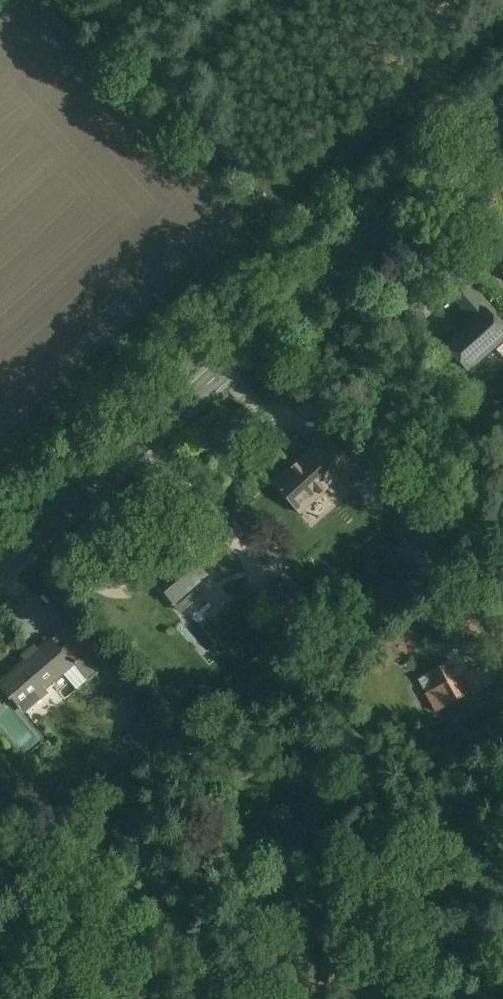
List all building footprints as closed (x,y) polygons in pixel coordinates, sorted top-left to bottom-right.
[(502,339),(502,308),(482,282),(428,327),(464,370),(502,339)] [(307,520),(358,475),(324,437),(273,483),(307,520)] [(179,613),(213,584),(185,551),(151,580),(179,613)] [(30,724),(87,681),(58,643),(1,686),(30,724)] [(433,712),(475,689),(457,656),(415,679),(433,712)]
